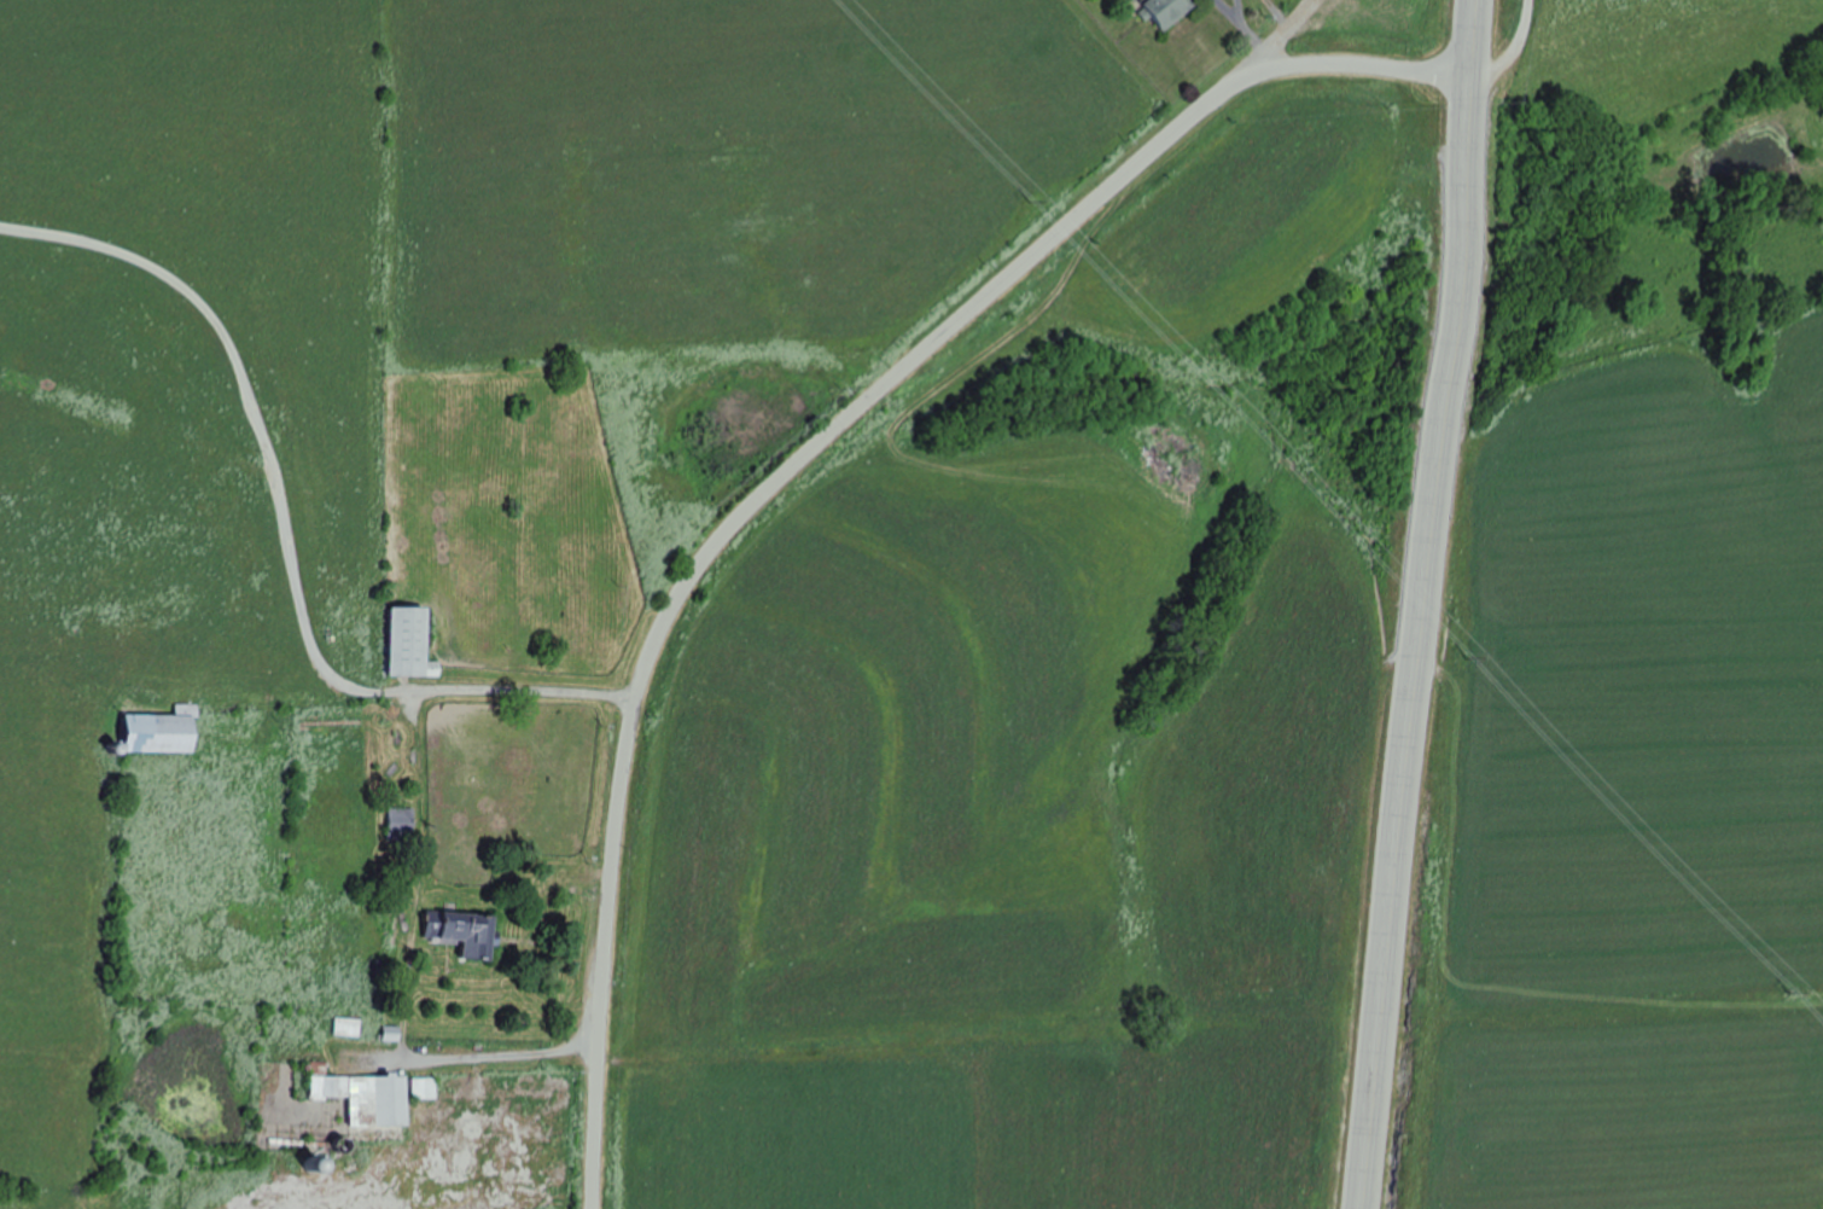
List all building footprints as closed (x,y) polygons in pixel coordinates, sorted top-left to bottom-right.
[(1144,4),(1165,33),(1198,9),(1191,0),(1149,0),(1144,4)] [(429,663),(430,610),(392,609),(390,677),(439,678),(440,664),(429,663)] [(197,706),(175,705),(175,717),(127,717),(127,754),(197,755),(197,706)] [(414,809),(387,809),(387,840),(414,840),(414,809)] [(464,961),(494,962),(497,918),(427,914),(425,943),(465,945),(464,961)]
